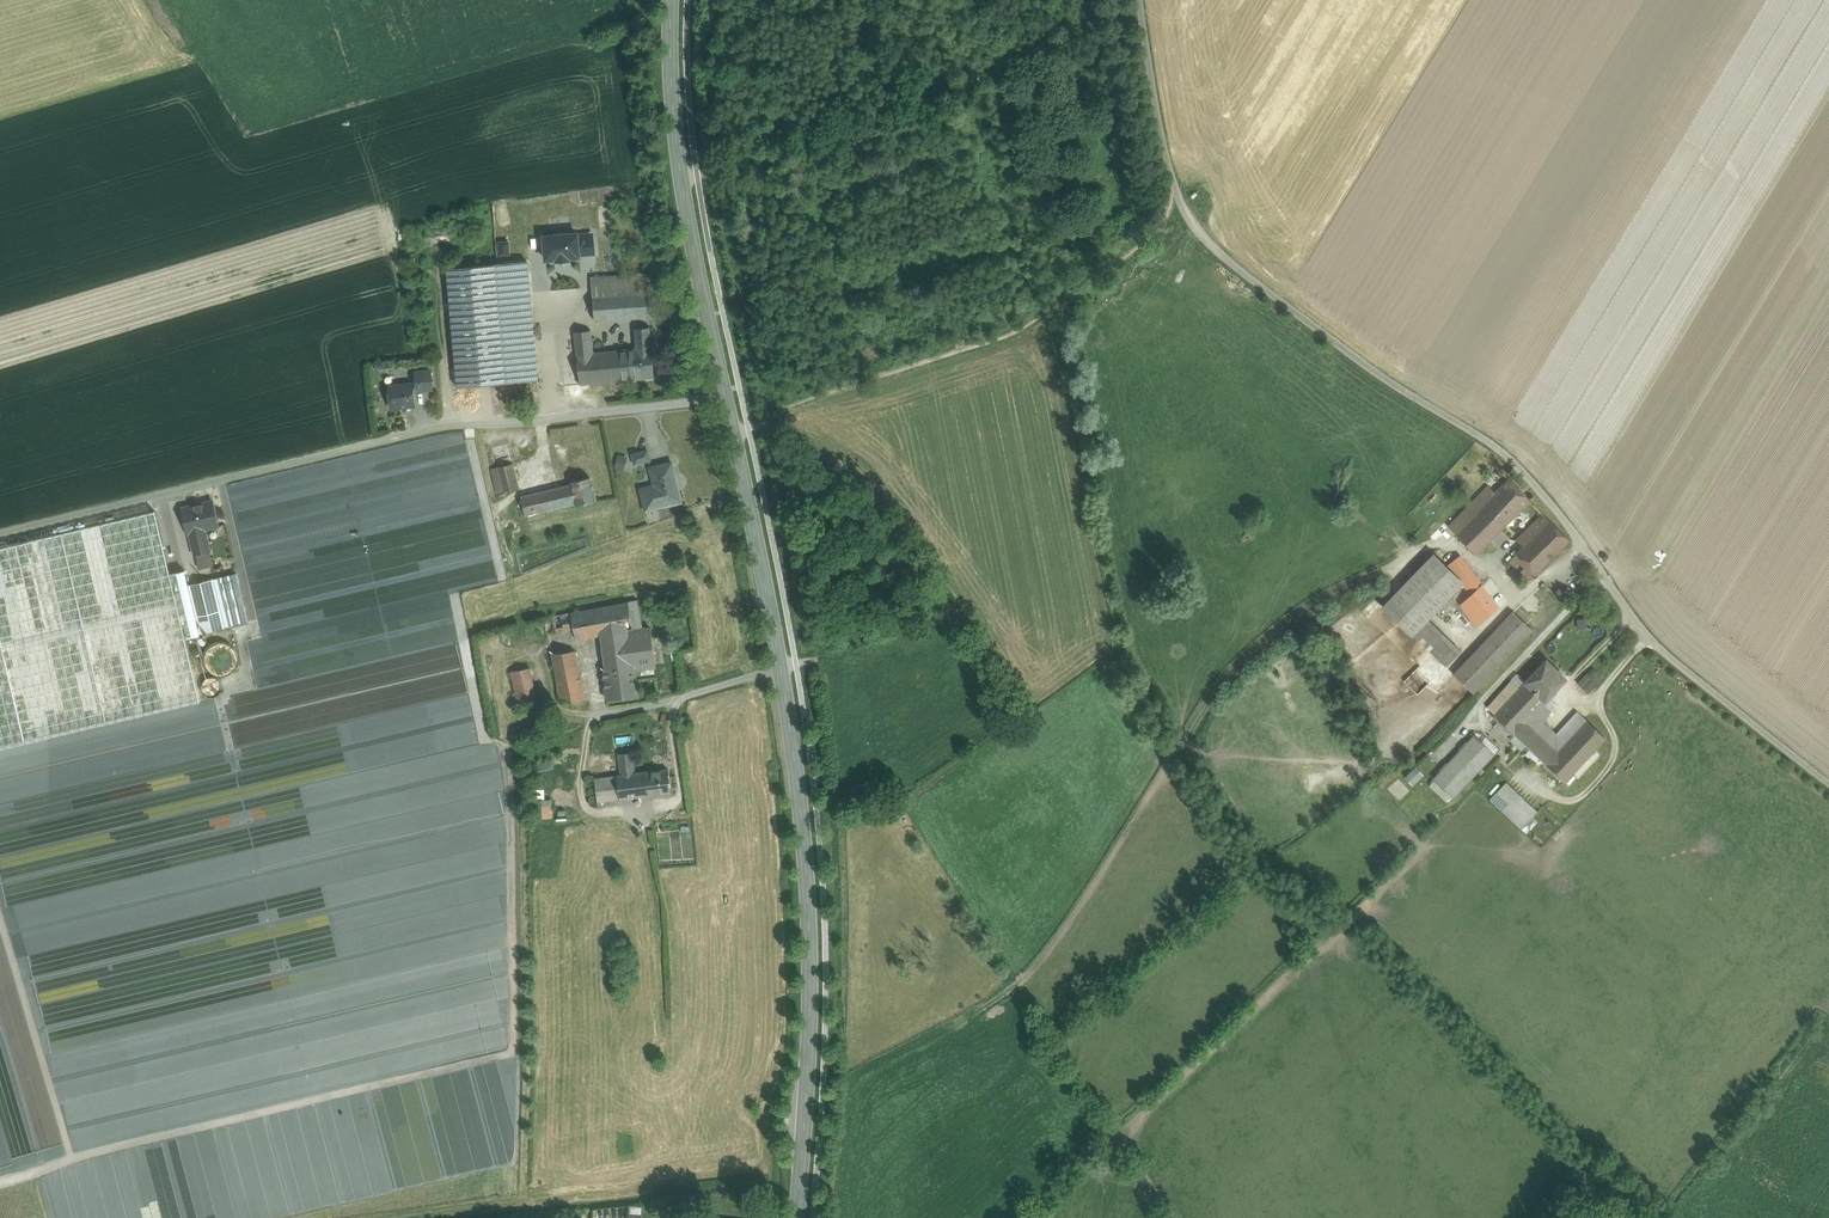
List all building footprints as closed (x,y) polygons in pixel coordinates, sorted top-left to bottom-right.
[(577,234),(539,237),(543,285),(581,282),(577,234)] [(494,264),(447,268),(454,352),(457,387),(505,383),(494,264)] [(645,272),(591,276),(593,295),(647,291),(645,272)] [(647,291),(593,295),(595,321),(649,316),(647,291)] [(559,298),(544,299),(542,299),(543,311),(560,310),(559,298)] [(533,300),(517,301),(522,365),(538,364),(533,300)] [(650,327),(635,328),(637,348),(651,347),(650,327)] [(591,330),(574,332),(577,354),(593,353),(591,330)] [(637,348),(629,349),(632,379),(654,377),(652,347),(651,347),(637,348)] [(593,353),(577,354),(580,385),(632,379),(629,349),(593,353)] [(538,364),(522,365),(524,390),(540,389),(538,364)] [(408,381),(408,369),(387,369),(387,382),(408,381)] [(431,370),(415,371),(417,391),(433,389),(431,370)] [(413,383),(389,386),(391,408),(415,406),(413,383)] [(408,485),(410,447),(377,446),(376,470),(389,471),(389,484),(408,485)] [(647,450),(633,454),(635,463),(649,460),(647,450)] [(626,469),(629,457),(619,454),(615,466),(626,469)] [(672,462),(651,467),(655,485),(641,489),(646,509),(681,501),(672,462)] [(513,463),(498,467),(504,491),(519,488),(513,463)] [(590,477),(571,482),(571,484),(576,502),(576,505),(595,500),(590,477)] [(1531,501),(1508,478),(1494,492),(1490,496),(1512,519),(1531,501)] [(571,484),(521,497),(526,515),(576,502),(571,484)] [(1488,485),(1448,526),(1476,554),(1490,540),(1499,549),(1509,538),(1501,530),(1512,519),(1490,496),(1494,492),(1488,485)] [(213,500),(195,505),(195,506),(184,508),(184,507),(182,508),(188,533),(189,533),(206,529),(209,528),(218,526),(217,519),(213,500)] [(162,509),(78,529),(90,583),(103,637),(187,617),(162,509)] [(1543,514),(1526,531),(1527,533),(1532,538),(1550,521),(1543,514)] [(1523,546),(1516,554),(1517,554),(1511,560),(1515,565),(1521,559),(1528,566),(1522,572),(1530,580),(1537,574),(1536,573),(1570,541),(1550,521),(1532,538),(1523,546)] [(0,548),(0,604),(90,583),(78,529),(0,548)] [(206,529),(189,533),(194,555),(211,551),(206,529)] [(1527,533),(1519,541),(1523,546),(1532,538),(1527,533)] [(1434,555),(1384,607),(1412,633),(1462,582),(1434,555)] [(1482,586),(1459,556),(1449,564),(1473,594),(1482,586)] [(236,573),(213,579),(225,627),(248,621),(236,573)] [(213,579),(189,585),(201,633),(204,632),(205,635),(208,634),(207,631),(211,630),(212,633),(214,632),(213,630),(225,627),(213,579)] [(0,604),(0,610),(31,740),(122,719),(103,637),(90,583),(0,604)] [(1473,594),(1469,598),(1484,618),(1497,607),(1482,586),(1473,594)] [(638,600),(628,601),(632,619),(641,617),(638,600)] [(628,601),(571,612),(574,629),(576,640),(602,635),(634,631),(634,630),(632,619),(628,601)] [(571,612),(544,618),(547,635),(574,629),(571,612)] [(1514,612),(1454,674),(1473,692),(1532,629),(1514,612)] [(187,617),(103,637),(122,719),(206,699),(187,617)] [(1461,650),(1429,619),(1414,635),(1446,666),(1461,650)] [(634,631),(602,635),(606,669),(607,670),(622,668),(622,670),(632,669),(632,670),(656,666),(651,627),(634,630),(634,631)] [(0,631),(0,677),(10,674),(0,631)] [(222,660),(231,658),(229,643),(219,644),(222,660)] [(575,651),(551,654),(561,702),(585,700),(575,651)] [(1546,660),(1525,682),(1545,700),(1566,678),(1546,660)] [(529,668),(511,672),(516,696),(535,692),(529,668)] [(632,669),(622,670),(622,668),(607,670),(606,669),(603,670),(607,699),(614,698),(617,700),(621,699),(623,697),(635,695),(632,670),(632,669)] [(1588,673),(1578,683),(1588,693),(1598,683),(1588,673)] [(0,677),(0,747),(25,741),(10,674),(0,677)] [(1511,681),(1487,707),(1495,714),(1520,688),(1519,688),(1511,681)] [(1525,682),(1519,688),(1520,688),(1495,714),(1494,715),(1565,782),(1606,738),(1587,720),(1566,742),(1556,734),(1543,721),(1548,716),(1539,707),(1543,702),(1545,700),(1525,682)] [(535,692),(516,696),(518,706),(537,702),(535,692)] [(1543,702),(1539,707),(1548,716),(1552,711),(1543,702)] [(1578,711),(1556,734),(1566,742),(1587,720),(1578,711)] [(1475,735),(1435,778),(1454,796),(1494,754),(1475,735)] [(633,752),(618,753),(620,774),(635,772),(633,752)] [(552,761),(536,764),(537,771),(554,768),(552,761)] [(1415,783),(1425,774),(1417,765),(1407,775),(1415,783)] [(635,772),(638,796),(671,792),(668,768),(635,772)] [(620,774),(616,775),(619,799),(638,796),(635,772),(620,774)] [(616,775),(596,777),(599,802),(619,799),(616,775)] [(1538,811),(1507,782),(1490,799),(1522,829),(1538,811)] [(557,799),(531,800),(531,819),(558,817),(557,799)] [(631,1217),(643,1217),(643,1206),(631,1205),(631,1217)]
